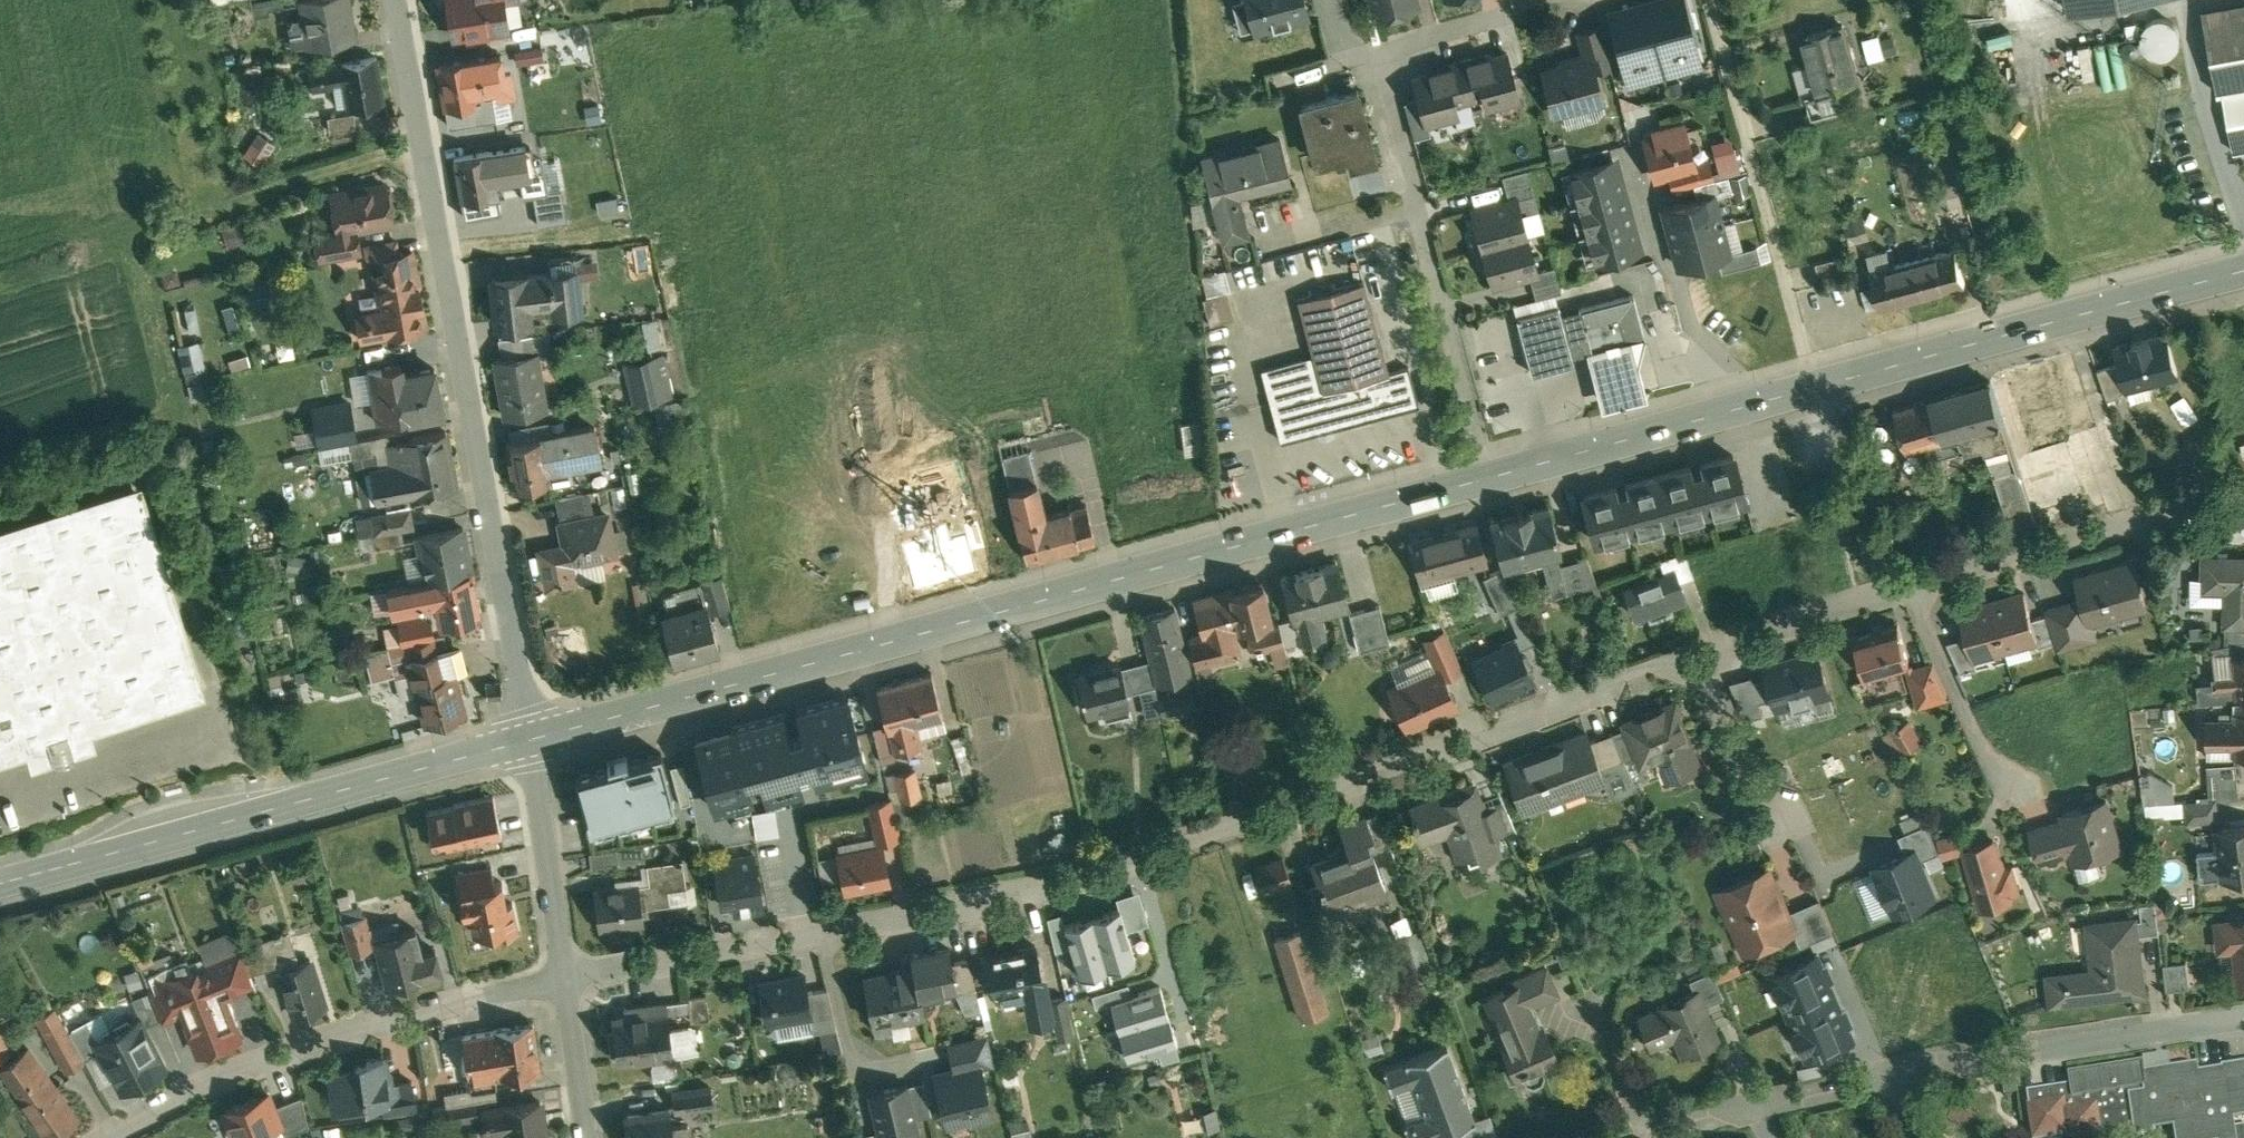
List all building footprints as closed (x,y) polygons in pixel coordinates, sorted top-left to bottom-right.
[(308,43),(355,35),(348,0),(301,0),(308,43)] [(454,32),(507,23),(503,0),(448,0),(454,32)] [(1240,28),(1254,24),(1255,28),(1272,23),(1271,19),(1289,14),(1290,18),(1307,13),(1304,0),(1232,0),(1240,28)] [(1375,15),(1417,4),(1416,0),(1371,0),(1375,15)] [(1614,7),(1611,13),(1628,77),(1662,68),(1644,0),(1642,0),(1614,7)] [(1662,68),(1697,59),(1681,0),(1644,0),(1662,68)] [(2073,8),(2117,0),(2071,0),(2073,8)] [(2202,9),(2204,22),(2243,14),(2243,1),(2202,9)] [(2204,22),(2217,88),(2243,83),(2243,14),(2204,22)] [(2178,43),(2180,36),(2178,29),(2174,23),(2168,19),(2160,18),(2153,19),(2147,24),(2143,30),(2142,37),(2143,44),(2148,50),(2154,54),(2161,56),(2168,54),(2174,50),(2178,43)] [(1599,24),(1577,30),(1583,52),(1589,51),(1593,67),(1610,62),(1599,24)] [(1842,24),(1802,34),(1817,90),(1807,93),(1813,115),(1842,107),(1836,84),(1857,79),(1842,24)] [(1878,32),(1863,37),(1870,59),(1884,55),(1878,32)] [(589,35),(555,40),(557,50),(544,52),(545,57),(546,66),(577,61),(575,47),(590,44),(589,35)] [(543,46),(516,50),(518,62),(545,57),(544,52),(543,46)] [(1488,51),(1458,60),(1469,98),(1483,94),(1485,103),(1518,94),(1506,50),(1489,55),(1488,51)] [(1583,52),(1567,57),(1561,63),(1542,68),(1553,111),(1601,98),(1593,67),(1589,51),(1583,52)] [(500,52),(438,63),(448,124),(497,115),(493,92),(484,94),(483,85),(494,83),(496,93),(515,89),(510,64),(502,66),(500,52)] [(376,55),(309,67),(313,88),(333,85),(332,82),(344,80),(348,105),(384,99),(376,55)] [(1458,60),(1428,68),(1429,71),(1412,76),(1424,120),(1457,111),(1454,102),(1469,98),(1458,60)] [(2217,88),(2218,92),(2222,91),(2234,151),(2243,149),(2243,83),(2217,88)] [(1356,88),(1300,103),(1313,151),(1345,143),(1350,160),(1373,154),(1356,88)] [(354,111),(327,116),(330,131),(356,127),(354,111)] [(1682,121),(1653,129),(1655,136),(1644,138),(1654,175),(1669,171),(1694,164),(1694,163),(1682,121)] [(277,145),(259,132),(245,152),(263,165),(277,145)] [(1289,175),(1279,136),(1201,156),(1221,234),(1246,228),(1236,189),(1289,175)] [(1730,136),(1711,140),(1713,150),(1733,145),(1730,136)] [(490,149),(454,156),(461,197),(497,191),(493,166),(527,160),(525,144),(490,150),(490,149)] [(1733,145),(1713,150),(1718,168),(1738,163),(1733,145)] [(1614,157),(1569,169),(1577,199),(1578,200),(1605,193),(1605,194),(1623,189),(1614,157)] [(616,159),(603,161),(606,177),(619,174),(616,159)] [(1694,164),(1669,171),(1673,188),(1693,182),(1712,177),(1707,159),(1694,163),(1694,164)] [(1527,167),(1501,174),(1508,199),(1516,196),(1517,197),(1534,192),(1527,167)] [(1745,171),(1730,175),(1735,194),(1750,190),(1745,171)] [(1712,177),(1693,182),(1697,197),(1712,193),(1712,194),(1731,189),(1727,173),(1712,177)] [(371,185),(356,188),(356,190),(332,194),(339,230),(355,226),(356,227),(392,220),(385,184),(371,187),(371,185)] [(562,186),(533,191),(539,222),(567,217),(562,186)] [(1605,194),(1605,193),(1578,200),(1577,199),(1569,201),(1578,234),(1586,231),(1586,230),(1613,223),(1613,221),(1631,216),(1623,189),(1605,194)] [(1697,197),(1662,206),(1670,236),(1720,222),(1719,220),(1721,220),(1721,218),(1719,219),(1712,194),(1712,193),(1697,197)] [(1508,199),(1471,209),(1481,245),(1526,233),(1517,197),(1516,196),(1508,199)] [(1631,216),(1613,221),(1613,223),(1586,230),(1586,231),(1594,261),(1640,248),(1631,216)] [(243,220),(223,227),(229,245),(249,238),(243,220)] [(1720,222),(1670,236),(1678,265),(1717,254),(1728,251),(1720,222)] [(339,230),(316,234),(320,255),(360,248),(356,227),(355,226),(339,230)] [(1526,233),(1481,245),(1491,282),(1528,272),(1536,269),(1526,233)] [(396,240),(366,245),(369,259),(372,259),(372,257),(398,253),(398,252),(396,240)] [(1756,243),(1728,251),(1717,254),(1721,269),(1760,259),(1756,243)] [(1955,248),(1870,271),(1879,306),(1965,283),(1955,248)] [(413,249),(398,252),(398,253),(372,257),(372,259),(381,308),(357,313),(361,337),(427,324),(423,305),(424,305),(420,284),(418,270),(417,271),(413,249)] [(525,270),(491,274),(498,322),(530,318),(528,301),(579,294),(573,253),(546,256),(549,271),(526,274),(525,270)] [(1839,256),(1815,261),(1818,274),(1842,269),(1839,256)] [(1553,264),(1536,269),(1528,272),(1535,297),(1560,289),(1553,264)] [(177,266),(163,269),(166,284),(180,281),(177,266)] [(1224,268),(1203,274),(1208,295),(1230,289),(1224,268)] [(245,305),(291,294),(286,272),(240,282),(245,305)] [(1363,280),(1297,298),(1313,355),(1262,370),(1281,439),(1418,402),(1408,365),(1388,371),(1363,280)] [(1581,309),(1592,350),(1644,335),(1633,295),(1581,309)] [(1561,314),(1558,303),(1516,314),(1531,373),(1573,363),(1572,355),(1561,314)] [(1572,355),(1586,351),(1592,350),(1581,309),(1561,314),(1572,355)] [(649,344),(661,342),(657,314),(645,315),(649,344)] [(529,331),(499,335),(503,355),(532,350),(529,331)] [(2166,333),(2116,347),(2120,363),(2127,389),(2128,389),(2178,374),(2166,333)] [(1592,350),(1586,351),(1601,408),(1647,396),(1638,362),(1644,335),(1592,350)] [(205,364),(199,338),(180,343),(187,369),(205,364)] [(682,346),(655,351),(663,387),(690,381),(682,346)] [(503,355),(494,356),(504,413),(547,405),(537,349),(532,350),(503,355)] [(655,351),(626,358),(635,400),(664,393),(663,387),(655,351)] [(434,366),(402,372),(400,363),(382,366),(382,367),(367,370),(376,419),(387,417),(387,418),(402,415),(408,414),(408,416),(442,409),(434,366)] [(2120,363),(2097,369),(2107,399),(2129,393),(2128,389),(2127,389),(2120,363)] [(1990,381),(1929,398),(1893,410),(1894,412),(1895,412),(1907,450),(1926,444),(1936,468),(1938,467),(1947,463),(1944,454),(1984,442),(2014,533),(2037,525),(2033,512),(2003,420),(1990,381)] [(682,395),(654,402),(658,418),(685,412),(682,395)] [(350,401),(312,408),(319,445),(350,439),(347,424),(354,423),(350,401)] [(1026,432),(1046,427),(1042,411),(1022,417),(1026,432)] [(387,417),(376,419),(354,423),(347,424),(350,439),(384,433),(404,429),(402,415),(387,418),(387,417)] [(594,424),(506,441),(514,485),(550,478),(551,483),(573,478),(570,462),(600,456),(594,424)] [(404,429),(384,433),(386,441),(409,437),(407,428),(404,429)] [(409,437),(386,441),(390,462),(370,466),(376,499),(456,484),(446,430),(409,437)] [(370,436),(350,439),(353,454),(373,450),(370,436)] [(1692,472),(1690,466),(1625,484),(1627,490),(1617,492),(1616,486),(1582,496),(1594,540),(1745,498),(1733,454),(1700,463),(1701,469),(1692,472)] [(1030,460),(1005,467),(1013,504),(1040,498),(1030,460)] [(0,530),(0,758),(27,750),(31,764),(97,743),(92,729),(206,693),(142,485),(0,530)] [(582,491),(555,496),(561,522),(587,516),(582,491)] [(1070,506),(1044,513),(1041,498),(1040,498),(1013,504),(1026,558),(1095,539),(1085,497),(1068,501),(1070,506)] [(1548,503),(1490,519),(1502,567),(1561,551),(1548,503)] [(387,510),(371,513),(375,531),(401,526),(413,523),(410,510),(388,514),(387,510)] [(587,516),(561,522),(565,543),(541,548),(548,583),(573,578),(569,558),(614,549),(607,512),(587,516)] [(1476,524),(1409,542),(1419,579),(1486,560),(1476,524)] [(401,526),(375,531),(377,545),(404,540),(401,526)] [(463,526),(417,535),(425,578),(472,569),(463,526)] [(1585,555),(1558,563),(1566,590),(1596,582),(1585,555)] [(2202,556),(2201,579),(2223,579),(2223,624),(2243,624),(2243,557),(2202,556)] [(1336,561),(1282,576),(1293,615),(1301,639),(1302,640),(1323,634),(1317,612),(1348,603),(1336,561)] [(2133,561),(2078,577),(2084,598),(2090,620),(2091,619),(2146,604),(2133,561)] [(1502,567),(1483,576),(1500,612),(1518,604),(1502,567)] [(1633,615),(1645,610),(1649,620),(1673,611),(1669,601),(1685,595),(1675,568),(1623,587),(1633,615)] [(425,578),(388,586),(393,608),(436,599),(440,621),(480,613),(472,569),(425,578)] [(700,578),(661,589),(667,610),(662,611),(674,655),(718,642),(709,609),(701,583),(700,578)] [(722,578),(701,583),(709,609),(730,604),(722,578)] [(1262,582),(1195,599),(1204,632),(1234,627),(1248,623),(1257,620),(1273,616),(1262,582)] [(2024,592),(1992,601),(2005,646),(2036,637),(2037,637),(2032,618),(2024,592)] [(2084,598),(2045,609),(2046,613),(2056,639),(2058,646),(2096,636),(2091,619),(2090,620),(2084,598)] [(1992,601),(1960,610),(1967,635),(1973,655),(1974,655),(2005,646),(1992,601)] [(1379,603),(1349,612),(1359,650),(1390,642),(1379,603)] [(1174,606),(1139,616),(1150,658),(1149,659),(1154,682),(1155,681),(1191,672),(1174,606)] [(2046,613),(2032,618),(2037,637),(2036,637),(2038,644),(2056,639),(2046,613)] [(429,614),(398,620),(403,642),(410,641),(433,637),(434,636),(429,614)] [(1293,615),(1278,619),(1279,620),(1278,620),(1279,624),(1284,642),(1284,643),(1301,639),(1293,615)] [(1257,620),(1248,623),(1251,631),(1260,629),(1257,620)] [(1900,623),(1855,635),(1866,675),(1876,672),(1899,665),(1911,662),(1900,623)] [(1251,631),(1246,632),(1251,651),(1284,642),(1279,624),(1260,629),(1251,631)] [(1204,632),(1204,633),(1188,637),(1194,661),(1240,650),(1234,627),(1204,632)] [(2228,629),(2229,642),(2243,640),(2243,627),(2228,629)] [(1461,667),(1445,630),(1423,640),(1435,668),(1438,667),(1442,676),(1461,667)] [(1967,635),(1947,641),(1961,669),(1977,664),(1974,655),(1973,655),(1967,635)] [(433,637),(410,641),(418,670),(421,683),(419,684),(420,685),(415,686),(425,722),(466,711),(454,670),(443,673),(433,637)] [(1471,657),(1491,700),(1536,680),(1516,637),(1471,657)] [(403,642),(389,645),(397,676),(418,670),(410,641),(403,642)] [(2206,647),(2207,651),(2212,650),(2214,672),(2233,670),(2231,654),(2243,653),(2243,641),(2206,647)] [(1819,649),(1766,664),(1777,705),(1794,700),(1795,704),(1815,698),(1813,694),(1830,690),(1819,649)] [(389,650),(365,656),(371,680),(395,674),(389,650)] [(2231,654),(2233,670),(2214,672),(2211,673),(2212,681),(2213,687),(2235,685),(2236,698),(2243,697),(2243,653),(2231,654)] [(1149,659),(1120,666),(1126,692),(1155,684),(1154,682),(1149,659)] [(1933,663),(1912,668),(1921,702),(1948,695),(1933,663)] [(1118,665),(1095,671),(1095,670),(1093,670),(1093,671),(1078,675),(1082,691),(1080,691),(1081,695),(1083,695),(1087,711),(1128,700),(1120,666),(1119,664),(1117,664),(1118,665)] [(1899,665),(1876,672),(1883,698),(1906,691),(1899,665)] [(1435,668),(1391,688),(1396,700),(1390,703),(1396,717),(1402,714),(1408,726),(1455,705),(1442,676),(1438,667),(1435,668)] [(272,689),(298,686),(296,670),(269,674),(272,689)] [(931,671),(877,685),(886,722),(892,743),(893,750),(922,742),(916,721),(942,714),(931,671)] [(497,681),(487,682),(488,696),(498,695),(497,681)] [(1191,686),(1158,694),(1155,681),(1154,682),(1155,684),(1161,712),(1195,704),(1191,686)] [(2212,681),(2196,683),(2198,701),(2233,698),(2236,698),(2235,685),(2213,687),(2212,681)] [(782,714),(731,728),(732,734),(698,744),(715,805),(753,796),(746,772),(760,768),(767,794),(801,785),(796,762),(812,758),(817,777),(866,764),(847,697),(799,709),(805,733),(788,738),(782,714)] [(2233,698),(2234,710),(2243,709),(2243,697),(2236,698),(2233,698)] [(1674,700),(1623,722),(1637,754),(1640,762),(1662,753),(1662,752),(1666,750),(1669,752),(1678,771),(1677,771),(1678,773),(1701,763),(1674,700)] [(2234,710),(2234,719),(2207,719),(2207,743),(2235,742),(2235,755),(2243,754),(2243,709),(2234,710)] [(1909,718),(1885,732),(1897,753),(1921,739),(1909,718)] [(886,722),(872,725),(878,746),(892,743),(886,722)] [(1637,754),(1625,726),(1612,731),(1624,758),(1625,760),(1637,754)] [(1587,731),(1505,762),(1522,808),(1604,778),(1600,767),(1590,740),(1587,731)] [(1612,731),(1590,740),(1600,767),(1624,758),(1612,731)] [(892,743),(878,746),(881,760),(895,756),(893,750),(892,743)] [(609,764),(575,774),(590,827),(676,804),(661,750),(627,759),(626,754),(607,760),(609,764)] [(2236,766),(2208,769),(2209,783),(2238,780),(2236,766)] [(914,767),(895,771),(901,797),(920,793),(914,767)] [(2176,799),(2174,783),(2151,770),(2140,774),(2145,803),(2176,799)] [(2238,780),(2209,783),(2210,799),(2215,798),(2239,796),(2238,780)] [(1474,783),(1411,806),(1415,818),(1412,819),(1420,840),(1448,830),(1458,856),(1476,849),(1479,857),(1499,850),(1493,833),(1483,808),(1474,783)] [(493,794),(453,803),(453,804),(427,810),(431,833),(443,830),(446,844),(502,832),(493,794)] [(889,797),(868,802),(876,839),(898,834),(889,797)] [(2164,818),(2188,815),(2186,802),(2186,798),(2176,799),(2145,803),(2147,814),(2164,812),(2164,818)] [(2210,799),(2186,802),(2188,815),(2188,819),(2217,816),(2215,798),(2210,799)] [(2106,799),(2093,803),(2092,805),(2083,807),(2081,806),(2062,812),(2065,819),(2074,850),(2076,859),(2094,854),(2102,858),(2110,856),(2115,847),(2120,846),(2106,799)] [(1504,800),(1483,808),(1493,833),(1514,825),(1504,800)] [(754,807),(758,834),(781,830),(776,803),(754,807)] [(1740,806),(1728,803),(1725,816),(1737,819),(1740,806)] [(1909,829),(1928,819),(1923,808),(1904,818),(1909,829)] [(1377,812),(1358,819),(1368,845),(1387,838),(1377,812)] [(1368,845),(1358,819),(1339,826),(1348,848),(1312,862),(1319,880),(1329,905),(1330,906),(1349,899),(1347,894),(1380,882),(1382,887),(1383,886),(1368,845)] [(2065,819),(2030,829),(2039,860),(2074,850),(2065,819)] [(1938,850),(1927,822),(1900,833),(1908,852),(1915,849),(1919,858),(1938,850)] [(2215,827),(2220,876),(2243,874),(2243,824),(2215,827)] [(1960,833),(1939,839),(1944,855),(1965,849),(1965,848),(1960,833)] [(1993,839),(1965,848),(1965,849),(1982,907),(2011,898),(2009,893),(2019,891),(2011,865),(2002,868),(1993,839)] [(642,844),(589,851),(591,866),(644,858),(642,844)] [(881,844),(839,852),(846,887),(888,879),(881,844)] [(1908,852),(1876,866),(1895,911),(1934,894),(1919,858),(1915,849),(1908,852)] [(753,853),(715,860),(723,906),(739,903),(740,909),(762,905),(753,853)] [(649,879),(593,889),(600,926),(643,918),(641,904),(668,899),(666,885),(685,882),(680,855),(646,861),(649,879)] [(1283,858),(1255,868),(1263,891),(1291,881),(1283,858)] [(1769,867),(1719,888),(1746,949),(1794,928),(1796,927),(1789,913),(1769,867)] [(502,879),(458,888),(463,912),(469,911),(473,929),(495,925),(496,930),(518,926),(513,900),(506,901),(502,879)] [(1319,880),(1305,885),(1313,911),(1329,905),(1319,880)] [(1120,906),(1126,928),(1148,921),(1138,889),(1117,896),(1120,906)] [(2170,913),(2167,891),(2154,892),(2155,901),(2157,915),(2170,913)] [(1820,899),(1789,913),(1796,927),(1794,928),(1801,944),(1833,930),(1820,899)] [(2155,901),(2140,903),(2143,933),(2159,931),(2157,915),(2155,901)] [(1092,915),(1107,965),(1135,956),(1126,928),(1120,906),(1092,915)] [(1056,947),(1070,943),(1064,923),(1061,911),(1046,915),(1056,947)] [(364,913),(341,920),(349,950),(373,944),(372,940),(371,940),(364,913)] [(1092,915),(1064,923),(1070,943),(1080,973),(1107,965),(1092,915)] [(2218,921),(2221,946),(2236,945),(2239,979),(2243,978),(2243,918),(2218,921)] [(2134,919),(2093,924),(2099,970),(2049,977),(2052,1001),(2143,990),(2134,919)] [(198,940),(207,961),(221,955),(241,948),(240,945),(233,926),(198,940)] [(415,927),(376,937),(388,983),(419,975),(418,974),(441,968),(435,947),(421,951),(415,927)] [(282,932),(281,928),(273,931),(274,934),(271,935),(279,958),(296,952),(289,929),(282,932)] [(1326,1007),(1300,929),(1274,937),(1300,1015),(1326,1007)] [(271,935),(240,945),(241,948),(250,971),(280,962),(279,958),(271,935)] [(1034,942),(980,952),(984,972),(991,971),(993,985),(998,984),(1002,1003),(1027,998),(1024,983),(1042,979),(1034,942)] [(149,944),(135,949),(140,962),(154,958),(149,944)] [(948,945),(911,952),(914,968),(887,974),(886,970),(863,975),(872,1019),(873,1019),(874,1028),(892,1024),(890,1015),(924,1009),(919,987),(954,980),(955,980),(951,959),(948,945)] [(241,948),(221,955),(233,987),(253,979),(250,971),(241,948)] [(1817,954),(1773,973),(1791,1014),(1835,996),(1828,981),(1830,980),(1824,966),(1822,967),(1817,954)] [(233,987),(221,955),(207,961),(211,973),(189,981),(184,970),(169,976),(181,1007),(198,1049),(239,1033),(229,1009),(233,1007),(226,991),(234,988),(233,987)] [(968,956),(951,959),(955,980),(954,980),(955,988),(975,984),(968,956)] [(312,958),(281,968),(295,1012),(326,1002),(312,958)] [(2186,960),(2163,962),(2166,989),(2189,986),(2186,960)] [(1557,992),(1545,965),(1515,979),(1518,987),(1525,984),(1533,1002),(1557,992)] [(138,966),(125,970),(130,985),(143,981),(138,966)] [(1698,988),(1705,1004),(1725,995),(1714,969),(1692,978),(1696,989),(1698,988)] [(803,972),(759,981),(766,1019),(809,1011),(811,1011),(807,989),(803,972)] [(181,1007),(169,976),(149,984),(151,988),(162,1015),(181,1007)] [(1031,1016),(1051,1012),(1048,996),(1045,978),(1042,979),(1024,983),(1027,998),(1031,1016)] [(1127,981),(1091,992),(1095,1004),(1110,1000),(1131,993),(1127,981)] [(1131,993),(1110,1000),(1119,1027),(1168,1012),(1160,984),(1131,993)] [(1537,1025),(1532,1013),(1537,1011),(1533,1002),(1525,984),(1518,987),(1506,992),(1504,989),(1486,997),(1504,1040),(1501,1041),(1517,1077),(1523,1075),(1525,1079),(1532,1082),(1541,1078),(1544,1071),(1542,1066),(1558,1060),(1544,1027),(1542,1026),(1540,1025),(1537,1025)] [(827,985),(807,989),(811,1011),(809,1011),(813,1029),(836,1024),(827,985)] [(151,988),(132,995),(143,1022),(143,1023),(162,1016),(162,1015),(151,988)] [(1662,1006),(1637,1017),(1647,1038),(1671,1028),(1682,1053),(1720,1036),(1705,1004),(1698,988),(1696,989),(1661,1004),(1662,1006)] [(705,992),(687,995),(691,1020),(709,1018),(705,992)] [(1065,992),(1048,996),(1051,1012),(1054,1022),(1071,1018),(1065,992)] [(1835,996),(1791,1014),(1809,1056),(1852,1037),(1847,1024),(1849,1024),(1843,1010),(1841,1011),(1835,996)] [(666,1001),(624,1007),(625,1015),(612,1017),(618,1059),(673,1052),(672,1048),(683,1046),(681,1027),(670,1028),(666,1001)] [(55,1005),(37,1015),(66,1068),(84,1057),(68,1029),(55,1005)] [(1168,1012),(1119,1027),(1127,1055),(1157,1046),(1175,1040),(1177,1040),(1168,1012)] [(97,1038),(96,1038),(101,1048),(122,1087),(165,1064),(143,1023),(143,1022),(139,1016),(97,1038)] [(1071,1018),(1054,1022),(1056,1033),(1074,1029),(1071,1018)] [(86,1019),(68,1029),(84,1057),(101,1048),(96,1038),(97,1038),(86,1019)] [(533,1020),(494,1025),(494,1028),(502,1073),(540,1067),(533,1020)] [(494,1028),(462,1033),(465,1051),(461,1052),(462,1056),(465,1055),(470,1085),(470,1087),(495,1082),(493,1069),(498,1068),(499,1073),(502,1073),(494,1028)] [(948,1042),(955,1068),(979,1062),(993,1059),(986,1033),(948,1042)] [(11,1051),(0,1035),(0,1059),(11,1051)] [(1175,1040),(1157,1046),(1161,1060),(1179,1055),(1175,1040)] [(1383,1067),(1391,1088),(1412,1080),(1425,1113),(1403,1121),(1410,1137),(1421,1137),(1475,1118),(1447,1043),(1383,1067)] [(76,1117),(27,1047),(4,1064),(26,1095),(22,1097),(50,1136),(76,1117)] [(355,1068),(329,1071),(332,1098),(365,1093),(366,1099),(383,1097),(390,1096),(388,1081),(384,1054),(366,1057),(366,1059),(360,1060),(357,1061),(355,1064),(355,1066),(355,1068)] [(654,1061),(655,1076),(680,1075),(678,1059),(654,1061)] [(2198,1074),(2197,1066),(2170,1070),(2169,1061),(2154,1063),(2156,1072),(2143,1074),(2144,1086),(2075,1096),(2073,1084),(2027,1091),(2030,1105),(2028,1106),(2033,1137),(2061,1137),(2067,1137),(2138,1137),(2138,1136),(2153,1134),(2152,1125),(2166,1123),(2166,1121),(2174,1120),(2177,1137),(2195,1137),(2203,1136),(2203,1137),(2243,1137),(2243,1128),(2235,1130),(2232,1110),(2240,1109),(2240,1113),(2243,1113),(2243,1066),(2223,1069),(2224,1071),(2198,1074)] [(955,1068),(936,1073),(947,1120),(970,1114),(976,1118),(985,1115),(989,1110),(990,1110),(979,1062),(955,1068)] [(412,1077),(388,1081),(390,1096),(383,1097),(385,1110),(416,1106),(412,1077)] [(913,1114),(929,1110),(922,1079),(906,1083),(913,1114)] [(495,1082),(470,1087),(472,1098),(473,1098),(497,1094),(495,1082)] [(870,1091),(879,1129),(882,1137),(919,1137),(913,1114),(906,1083),(870,1091)] [(470,1085),(444,1089),(446,1101),(446,1102),(472,1098),(470,1087),(470,1085)] [(710,1086),(672,1091),(675,1109),(712,1104),(710,1086)] [(268,1090),(224,1108),(235,1137),(278,1120),(280,1120),(273,1102),(268,1090)] [(301,1091),(273,1102),(280,1120),(278,1120),(283,1132),(309,1121),(301,1091)] [(472,1098),(446,1102),(446,1101),(432,1104),(435,1120),(476,1113),(473,1098),(472,1098)] [(483,1107),(486,1130),(506,1127),(508,1137),(546,1137),(540,1099),(483,1107)] [(1215,1106),(1200,1110),(1205,1127),(1220,1124),(1215,1106)] [(627,1115),(626,1114),(625,1114),(628,1137),(673,1137),(672,1127),(669,1108),(627,1115)] [(672,1127),(673,1137),(689,1137),(687,1125),(672,1127)] [(865,1137),(882,1137),(879,1129),(864,1132),(865,1137)]
